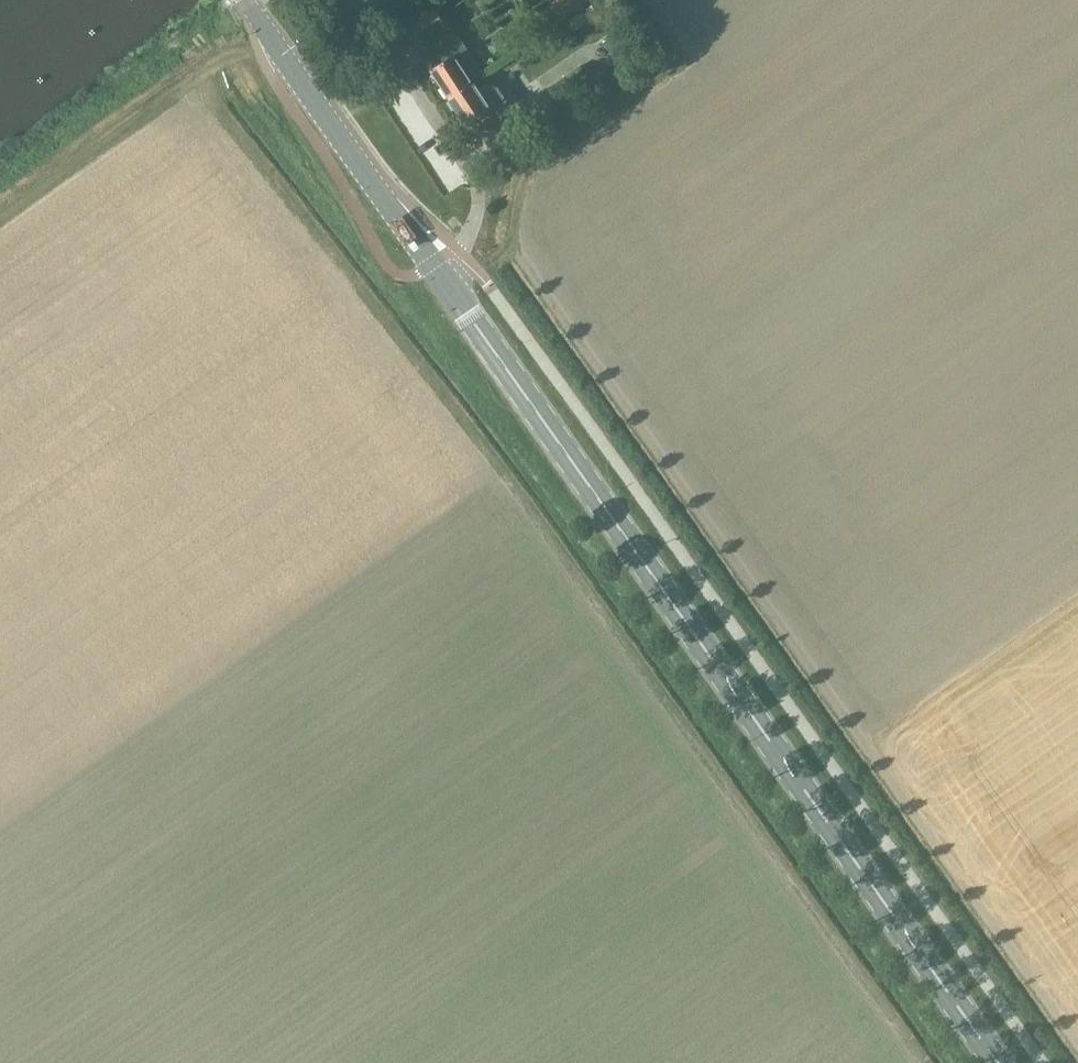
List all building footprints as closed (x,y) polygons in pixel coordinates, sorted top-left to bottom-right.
[(596,47),(606,37),(594,25),(584,35),(596,47)] [(449,98),(472,82),(483,74),(460,39),(431,58),(435,65),(430,69),(449,98)] [(582,67),(547,90),(559,109),(594,86),(582,67)] [(467,125),(490,110),(472,82),(449,98),(467,125)]
